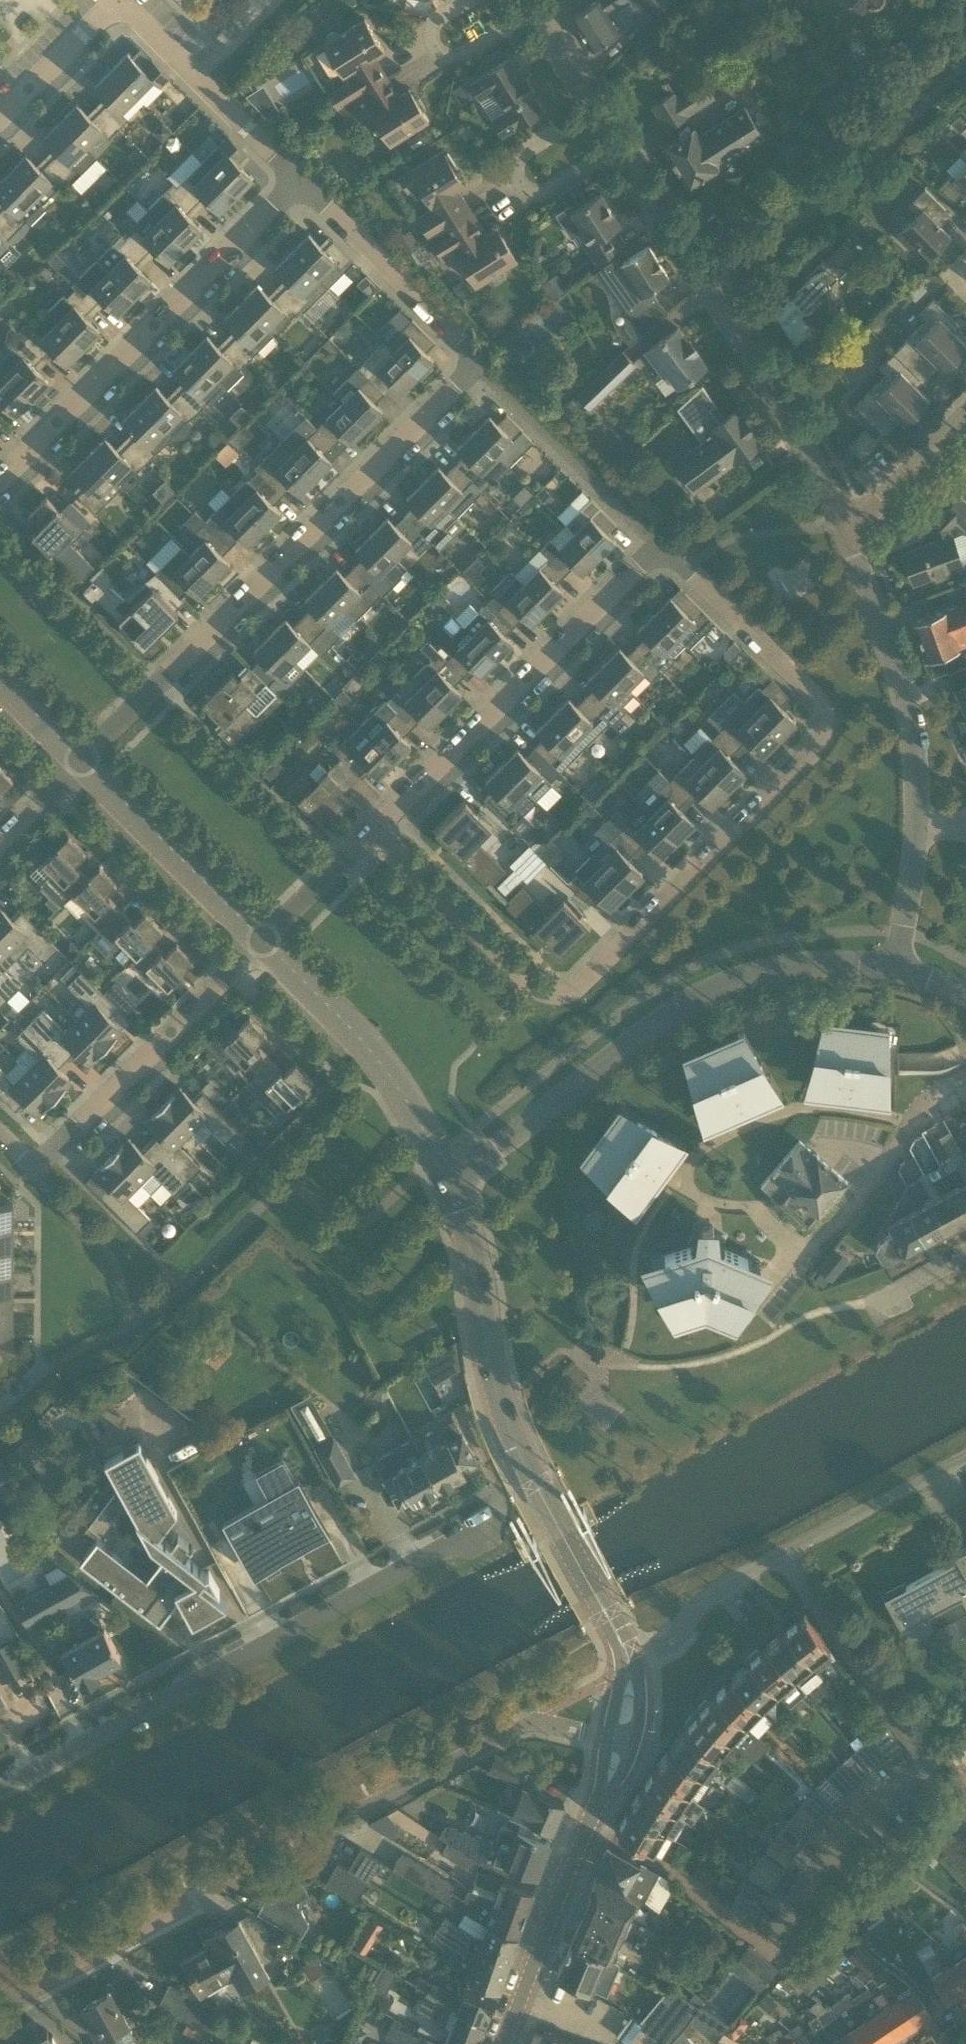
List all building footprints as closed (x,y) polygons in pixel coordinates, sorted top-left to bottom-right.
[(571,16),(582,33),(608,16),(605,11),(620,1),(620,2),(623,0),(596,0),(571,16)] [(620,2),(620,1),(605,11),(608,16),(582,33),(592,49),(632,24),(632,19),(629,14),(644,4),(654,14),(668,0),(623,0),(620,2)] [(866,5),(871,8),(876,8),(881,5),(884,0),(851,0),(861,9),(866,5)] [(329,94),(337,108),(387,77),(374,55),(384,49),(365,18),(339,34),(335,32),(331,32),(327,34),(325,38),(325,43),(323,44),(343,75),(344,74),(349,81),(329,94)] [(224,44),(242,27),(233,19),(216,35),(224,44)] [(846,44),(846,52),(852,58),(860,58),(866,52),(866,44),(860,38),(852,38),(846,44)] [(128,53),(111,69),(137,95),(152,79),(160,87),(170,77),(152,59),(143,68),(128,53)] [(535,90),(526,76),(523,78),(510,57),(482,74),(483,75),(469,84),(479,99),(493,91),(506,112),(492,120),(502,136),(515,127),(516,128),(525,122),(528,124),(535,120),(535,116),(543,111),(532,92),(535,90)] [(101,110),(119,128),(128,118),(121,110),(137,95),(111,69),(95,86),(110,101),(101,110)] [(387,77),(337,108),(349,126),(370,112),(390,144),(429,120),(423,111),(424,107),(420,99),(415,98),(409,89),(399,95),(387,77)] [(258,98),(254,90),(247,79),(246,79),(247,81),(237,87),(252,102),(258,98)] [(688,116),(687,114),(714,97),(704,80),(677,98),(673,92),(652,106),(667,129),(688,116)] [(463,83),(452,90),(460,104),(472,97),(463,83)] [(77,104),(60,120),(86,146),(101,130),(109,137),(119,128),(101,110),(92,119),(77,104)] [(274,106),(263,113),(272,122),(280,117),(282,120),(274,106)] [(663,147),(674,163),(688,185),(718,166),(718,165),(764,136),(746,107),(745,106),(699,135),(694,128),(663,147)] [(336,111),(324,118),(331,129),(343,122),(336,111)] [(949,123),(957,131),(965,122),(965,120),(959,113),(949,123)] [(97,157),(86,146),(60,120),(44,137),(59,152),(50,161),(68,179),(71,182),(97,157)] [(203,161),(236,194),(252,177),(237,162),(246,153),(228,135),(203,161)] [(175,182),(200,159),(192,150),(167,174),(175,182)] [(442,151),(410,171),(398,178),(407,191),(415,186),(424,200),(429,209),(417,217),(431,238),(472,212),(457,188),(463,184),(454,171),(458,168),(448,153),(444,155),(442,151)] [(26,155),(9,171),(46,208),(46,207),(42,204),(68,179),(50,161),(41,170),(26,155)] [(219,210),(236,194),(203,161),(177,186),(195,204),(204,195),(219,210)] [(954,178),(951,175),(938,188),(951,201),(964,188),(965,190),(965,165),(954,178)] [(9,171),(0,180),(0,195),(8,203),(0,211),(0,213),(17,230),(27,220),(30,223),(46,208),(9,171)] [(173,182),(148,208),(185,245),(201,228),(186,213),(195,204),(177,186),(173,182)] [(909,248),(915,242),(929,256),(950,236),(934,220),(946,209),(925,188),(908,206),(917,215),(896,235),(909,248)] [(571,237),(578,232),(597,262),(620,247),(610,232),(620,225),(600,193),(574,210),(570,203),(555,213),(571,237)] [(122,233),(144,255),(153,246),(168,261),(185,245),(148,208),(122,233)] [(486,234),(472,212),(431,238),(444,260),(455,253),(461,261),(459,267),(463,273),(469,274),(476,285),(488,278),(490,282),(495,283),(503,278),(504,273),(502,269),(517,260),(496,228),(495,229),(486,234)] [(11,243),(7,239),(17,230),(0,213),(0,253),(11,243)] [(409,229),(396,236),(406,252),(418,245),(416,241),(409,229)] [(122,233),(97,259),(134,296),(150,279),(135,264),(144,255),(122,233)] [(354,261),(333,240),(324,249),(309,234),(292,250),(328,286),(354,261)] [(839,245),(854,260),(861,253),(846,238),(839,245)] [(618,255),(596,271),(638,337),(668,312),(656,297),(655,298),(650,289),(668,277),(648,246),(621,263),(617,257),(619,256),(618,255)] [(291,282),(282,291),(300,309),(303,312),(328,286),(292,250),(276,267),(291,282)] [(72,284),(75,288),(93,306),(102,297),(117,312),(134,296),(97,259),(72,284)] [(847,268),(827,261),(825,261),(823,262),(821,263),(806,278),(805,278),(773,310),(794,343),(812,325),(801,313),(847,268)] [(29,277),(23,283),(29,290),(36,283),(29,277)] [(918,282),(907,293),(916,301),(926,290),(918,282)] [(300,309),(282,291),(273,300),(258,285),(241,301),(267,327),(282,311),(290,318),(294,314),(300,309)] [(93,306),(75,288),(66,298),(63,295),(47,311),(57,321),(83,346),(99,330),(84,315),(93,306)] [(925,320),(893,352),(922,381),(921,381),(923,383),(940,366),(943,369),(965,346),(965,344),(954,332),(960,326),(933,299),(923,308),(935,321),(930,326),(925,320)] [(240,333),(231,342),(249,360),(274,334),(267,327),(241,301),(225,318),(240,333)] [(300,309),(294,314),(302,322),(308,318),(303,312),(300,309)] [(435,342),(412,319),(386,344),(417,375),(433,359),(426,351),(435,342)] [(17,331),(24,339),(42,357),(51,348),(66,363),(83,346),(57,321),(42,337),(34,329),(33,330),(25,323),(17,331)] [(532,343),(521,327),(508,336),(519,352),(532,343)] [(689,339),(688,340),(688,341),(677,327),(648,348),(659,362),(655,365),(663,376),(667,373),(677,387),(706,365),(696,352),(697,350),(689,339)] [(207,336),(190,352),(216,378),(227,389),(244,372),(240,368),(249,360),(231,342),(222,351),(207,336)] [(32,397),(49,381),(33,366),(42,357),(24,339),(16,348),(12,345),(11,346),(9,345),(8,344),(6,344),(1,344),(0,345),(0,365),(32,397)] [(384,342),(359,367),(384,393),(393,384),(401,391),(417,375),(386,344),(384,342)] [(627,368),(634,361),(622,350),(576,394),(590,409),(629,371),(627,368)] [(216,378),(190,352),(174,369),(189,384),(180,393),(198,411),(208,401),(200,393),(216,378)] [(890,379),(885,374),(854,406),(884,436),(901,419),(905,423),(929,399),(916,386),(921,381),(922,381),(893,352),(884,361),(896,373),(890,379)] [(0,399),(15,414),(32,397),(0,365),(0,399)] [(375,402),(384,393),(359,367),(333,393),(342,402),(366,426),(382,410),(375,402)] [(714,434),(673,464),(694,491),(734,461),(735,462),(762,441),(737,408),(720,421),(710,409),(716,404),(701,385),(671,413),(672,414),(677,410),(688,425),(704,413),(713,426),(710,429),(714,434)] [(156,386),(139,403),(175,438),(176,437),(181,440),(187,439),(192,435),(192,429),(190,423),(188,420),(198,411),(180,393),(171,401),(156,386)] [(342,402),(317,427),(333,444),(343,435),(350,442),(366,426),(342,402)] [(175,438),(139,403),(123,420),(138,435),(129,444),(147,461),(172,436),(174,439),(175,438)] [(490,415),(474,431),(506,464),(507,464),(509,466),(534,441),(522,430),(523,430),(506,413),(497,423),(490,415)] [(305,416),(280,441),(291,453),(315,477),(331,461),(324,453),(333,444),(317,427),(305,416)] [(848,446),(861,459),(878,442),(865,429),(848,446)] [(465,455),(455,464),(472,481),(483,469),(488,474),(493,475),(497,474),(506,464),(474,431),(457,448),(465,455)] [(105,437),(89,454),(114,479),(124,489),(125,487),(130,490),(136,489),(140,485),(141,480),(138,475),(139,473),(137,471),(147,461),(129,444),(120,452),(105,437)] [(225,465),(237,452),(225,440),(213,453),(225,465)] [(299,493),(315,477),(291,453),(280,441),(254,467),(258,471),(282,495),(292,486),(299,493)] [(87,486),(78,495),(96,512),(106,503),(98,495),(114,479),(89,454),(72,471),(87,486)] [(439,466),(423,482),(456,516),(481,490),(472,481),(455,464),(446,474),(439,466)] [(951,476),(962,488),(965,491),(965,469),(962,465),(959,467),(951,476)] [(231,495),(240,504),(264,528),(280,512),(273,504),(282,495),(258,471),(249,480),(247,478),(231,495)] [(456,516),(423,482),(406,498),(414,506),(404,515),(431,541),(456,516)] [(206,520),(231,546),(241,536),(248,544),(264,528),(240,504),(231,495),(206,520)] [(963,561),(965,560),(965,536),(965,533),(962,531),(950,535),(948,529),(957,519),(965,528),(965,503),(959,496),(946,509),(947,510),(932,525),(937,540),(907,551),(918,581),(936,574),(938,579),(950,574),(948,570),(964,564),(963,561)] [(40,525),(32,533),(80,581),(94,567),(71,543),(92,522),(70,501),(60,511),(46,497),(29,514),(40,525)] [(607,533),(616,523),(591,498),(564,525),(573,534),(596,558),(614,540),(607,533)] [(388,517),(372,533),(395,557),(408,544),(418,554),(431,541),(404,515),(395,525),(388,517)] [(198,546),(190,555),(213,578),(229,562),(222,555),(231,546),(206,520),(189,537),(198,546)] [(395,557),(372,533),(356,549),(363,557),(354,566),(381,594),(382,593),(383,595),(400,577),(402,572),(406,568),(395,557)] [(582,572),(596,558),(573,534),(558,548),(549,540),(540,549),(549,558),(565,574),(574,565),(582,572)] [(156,572),(163,579),(172,588),(171,589),(180,597),(180,598),(181,597),(180,597),(190,587),(197,595),(213,578),(190,555),(181,546),(156,572)] [(549,558),(522,584),(546,608),(563,591),(556,583),(565,574),(549,558)] [(125,600),(124,598),(109,586),(113,583),(104,564),(90,577),(94,581),(83,591),(91,599),(95,595),(144,645),(161,628),(163,631),(171,623),(169,621),(178,612),(163,597),(171,589),(172,588),(163,579),(154,589),(152,586),(143,596),(137,590),(125,600)] [(337,568),(321,584),(356,619),(381,594),(354,566),(344,575),(337,568)] [(546,608),(522,584),(509,571),(491,589),(495,594),(489,600),(514,625),(524,616),(531,623),(546,608)] [(330,645),(356,619),(321,584),(305,600),(312,608),(303,617),(330,645)] [(654,613),(685,643),(689,647),(715,622),(687,594),(678,604),(671,596),(654,613)] [(514,625),(489,600),(463,626),(495,659),(512,642),(505,634),(514,625)] [(927,660),(959,648),(959,647),(965,645),(965,602),(946,610),(946,609),(912,621),(927,660)] [(646,636),(637,645),(662,671),(671,662),(671,658),(685,643),(654,613),(638,629),(646,636)] [(286,619),(270,635),(294,659),(309,643),(320,655),(330,645),(303,617),(293,626),(286,619)] [(480,674),(495,659),(463,626),(461,625),(441,645),(447,651),(443,655),(463,676),(473,666),(480,674)] [(268,684),(294,659),(270,635),(254,651),(261,658),(252,668),(268,684)] [(728,656),(732,660),(742,649),(735,642),(728,648),(728,656)] [(662,671),(637,645),(627,655),(620,647),(604,663),(634,694),(635,694),(628,687),(644,671),(653,681),(662,671)] [(443,655),(437,649),(430,657),(430,662),(427,662),(413,676),(422,685),(421,685),(445,709),(461,693),(454,685),(463,676),(443,655)] [(585,696),(602,713),(613,724),(628,709),(624,705),(634,694),(604,663),(587,680),(595,687),(585,696)] [(238,678),(237,677),(232,672),(202,703),(225,726),(218,732),(217,731),(216,732),(231,746),(260,717),(261,719),(282,698),(268,684),(252,668),(249,665),(248,666),(249,668),(238,678)] [(759,686),(743,701),(779,737),(796,721),(780,705),(789,696),(771,679),(762,688),(759,686)] [(956,689),(965,711),(965,684),(956,689)] [(429,725),(445,709),(421,685),(405,701),(396,691),(386,701),(412,727),(422,717),(429,725)] [(716,726),(742,702),(730,689),(704,714),(716,726)] [(602,713),(585,696),(576,706),(569,698),(553,714),(576,738),(602,713)] [(360,725),(394,760),(410,743),(403,736),(412,727),(386,701),(385,700),(379,706),(375,706),(369,712),(369,715),(360,725)] [(762,754),(779,737),(743,701),(730,714),(730,720),(720,730),(739,748),(748,739),(762,754)] [(544,738),(534,747),(551,764),(576,738),(553,714),(536,730),(544,738)] [(378,776),(394,760),(360,725),(344,741),(344,742),(335,751),(340,757),(359,775),(361,778),(371,768),(378,776)] [(730,757),(739,748),(720,730),(711,739),(709,737),(704,739),(692,752),(695,755),(728,788),(744,771),(730,757)] [(630,741),(616,755),(625,764),(639,750),(630,741)] [(518,749),(502,765),(536,800),(552,784),(550,781),(559,772),(551,764),(534,747),(525,756),(518,749)] [(728,788),(695,755),(670,780),(688,799),(697,790),(711,805),(728,788)] [(344,790),(359,775),(340,757),(327,770),(318,760),(309,770),(306,767),(286,787),(326,828),(342,812),(338,807),(350,796),(344,790)] [(536,800),(502,765),(486,781),(493,789),(483,798),(511,825),(536,800)] [(11,802),(1,792),(13,780),(0,767),(0,812),(11,802)] [(644,806),(652,813),(677,839),(693,822),(679,808),(688,799),(670,780),(644,806)] [(447,846),(486,885),(490,881),(492,883),(506,870),(478,842),(492,828),(466,802),(435,832),(448,845),(447,846)] [(660,855),(677,839),(652,813),(636,829),(617,810),(607,820),(619,831),(637,850),(646,841),(660,855)] [(54,830),(43,842),(52,851),(64,840),(54,830)] [(619,831),(609,841),(607,839),(591,855),(626,890),(643,873),(628,859),(637,850),(619,831)] [(62,905),(74,893),(87,879),(78,870),(79,868),(75,863),(86,853),(68,835),(64,840),(52,851),(42,862),(52,872),(40,884),(62,905)] [(510,874),(497,886),(505,894),(518,882),(522,877),(527,882),(547,862),(538,853),(530,844),(510,864),(515,869),(512,871),(510,874)] [(626,890),(591,855),(575,870),(577,872),(568,882),(585,900),(594,891),(610,906),(626,890)] [(87,879),(74,893),(88,907),(81,913),(99,931),(119,910),(109,901),(110,899),(106,895),(117,884),(100,866),(87,879)] [(510,902),(506,906),(545,944),(546,943),(559,956),(590,926),(564,900),(550,914),(522,886),(508,900),(510,902)] [(28,945),(45,962),(59,948),(22,911),(13,920),(0,907),(0,941),(16,957),(28,945)] [(127,965),(130,962),(150,942),(163,930),(145,912),(135,923),(130,919),(129,920),(119,910),(99,931),(116,948),(113,951),(127,965)] [(7,999),(20,986),(4,970),(16,957),(0,941),(0,992),(7,999)] [(147,979),(153,973),(168,987),(194,961),(177,943),(166,954),(161,950),(160,951),(150,942),(130,962),(147,979)] [(78,1019),(106,1047),(123,1030),(109,1016),(118,1007),(81,971),(67,984),(90,1007),(78,1019)] [(89,1065),(106,1047),(78,1019),(66,1031),(43,1009),(30,1022),(66,1059),(75,1050),(89,1065)] [(239,1071),(248,1081),(269,1060),(259,1051),(260,1049),(256,1045),(267,1034),(249,1016),(237,1029),(229,1020),(215,1034),(233,1053),(224,1062),(236,1074),(239,1071)] [(58,1067),(66,1059),(30,1022),(16,1035),(39,1058),(27,1070),(55,1098),(72,1081),(58,1067)] [(873,1029),(836,1025),(816,1022),(750,1032),(732,1040),(698,1055),(679,1063),(627,1104),(615,1120),(611,1126),(598,1144),(593,1150),(594,1151),(587,1160),(610,1182),(609,1183),(610,1183),(622,1191),(634,1199),(647,1183),(652,1187),(653,1186),(663,1173),(672,1180),(693,1243),(682,1247),(664,1252),(651,1256),(654,1265),(655,1264),(661,1284),(660,1284),(662,1289),(705,1275),(747,1292),(749,1288),(748,1287),(756,1270),(756,1268),(757,1268),(760,1260),(748,1255),(748,1256),(737,1251),(720,1244),(723,1236),(714,1236),(712,1225),(702,1224),(700,1236),(699,1236),(679,1175),(668,1166),(662,1162),(674,1147),(675,1148),(711,1119),(710,1118),(728,1110),(731,1116),(754,1106),(751,1100),(769,1092),(770,1094),(815,1087),(815,1085),(834,1088),(834,1094),(859,1097),(860,1091),(880,1093),(886,1063),(885,1063),(884,1031),(873,1030),(873,1029)] [(269,1060),(248,1081),(266,1098),(272,1091),(286,1106),(294,1098),(298,1102),(309,1091),(305,1087),(313,1079),(295,1062),(285,1073),(280,1069),(278,1070),(269,1060)] [(15,1110),(24,1101),(38,1115),(55,1098),(27,1070),(15,1082),(0,1067),(0,1095),(15,1110)] [(240,1129),(208,1098),(203,1092),(194,1101),(180,1087),(163,1104),(191,1132),(201,1142),(213,1130),(226,1143),(240,1129)] [(179,1144),(191,1132),(163,1104),(146,1121),(160,1135),(151,1144),(188,1180),(202,1167),(179,1144)] [(175,1194),(188,1180),(151,1144),(143,1152),(129,1138),(112,1155),(150,1193),(162,1181),(175,1194)] [(779,1200),(808,1226),(818,1213),(819,1214),(847,1180),(817,1154),(817,1155),(799,1140),(772,1172),(776,1175),(775,1176),(776,1176),(777,1176),(790,1187),(779,1200)] [(109,1186),(100,1195),(137,1232),(151,1218),(138,1205),(150,1193),(112,1155),(95,1172),(109,1186)] [(965,1212),(965,1180),(964,1181),(953,1159),(941,1166),(944,1172),(965,1212)] [(947,1229),(965,1218),(965,1212),(944,1172),(941,1166),(924,1175),(936,1196),(931,1199),(947,1229)] [(909,1211),(925,1241),(947,1229),(931,1199),(936,1196),(924,1175),(912,1181),(916,1188),(910,1191),(919,1206),(909,1211)] [(912,1181),(906,1185),(904,1188),(888,1220),(889,1222),(888,1223),(893,1231),(881,1238),(876,1247),(882,1257),(892,1259),(925,1241),(909,1211),(919,1206),(910,1191),(916,1188),(912,1181)] [(13,1226),(13,1203),(0,1203),(0,1226),(13,1226)] [(13,1226),(0,1226),(0,1249),(13,1249),(13,1226)] [(13,1249),(0,1249),(0,1272),(13,1272),(13,1249)] [(831,1281),(836,1275),(823,1265),(818,1271),(831,1281)] [(13,1272),(0,1272),(0,1295),(13,1295),(13,1272)] [(13,1295),(0,1295),(0,1317),(13,1317),(13,1295)] [(4,1353),(5,1354),(14,1344),(0,1339),(0,1357),(4,1353)] [(455,1341),(420,1360),(425,1368),(440,1360),(448,1374),(460,1368),(455,1341)] [(597,1359),(601,1361),(606,1351),(595,1346),(590,1356),(594,1357),(592,1361),(595,1363),(597,1359)] [(422,1453),(439,1486),(465,1471),(464,1469),(478,1462),(463,1433),(460,1435),(452,1420),(443,1425),(451,1440),(449,1441),(447,1439),(421,1453),(422,1453)] [(357,1476),(334,1435),(314,1447),(337,1487),(357,1476)] [(421,1453),(413,1437),(393,1446),(394,1448),(374,1459),(382,1475),(382,1476),(385,1480),(381,1488),(388,1499),(396,1501),(399,1506),(413,1498),(414,1500),(439,1486),(422,1453),(421,1453)] [(177,1511),(169,1496),(139,1442),(105,1461),(150,1545),(163,1554),(146,1575),(97,1537),(84,1554),(88,1558),(85,1561),(81,1558),(80,1559),(144,1609),(160,1621),(179,1597),(192,1621),(227,1602),(200,1582),(203,1577),(220,1591),(209,1570),(205,1572),(185,1556),(193,1546),(192,1545),(191,1547),(187,1545),(189,1543),(178,1534),(170,1545),(158,1535),(177,1511)] [(254,1550),(265,1569),(265,1570),(266,1571),(268,1575),(281,1567),(279,1563),(278,1562),(278,1561),(277,1559),(293,1550),(293,1549),(326,1530),(329,1535),(330,1534),(299,1478),(294,1480),(282,1460),(254,1475),(248,1478),(261,1501),(225,1521),(224,1520),(222,1521),(239,1551),(254,1577),(255,1576),(244,1555),(254,1550)] [(4,1519),(23,1495),(4,1480),(0,1482),(0,1516),(4,1519)] [(99,1485),(75,1515),(75,1516),(76,1515),(88,1525),(84,1530),(85,1530),(115,1492),(114,1491),(111,1496),(99,1486),(99,1485)] [(890,1595),(907,1627),(924,1618),(925,1620),(929,1617),(928,1615),(961,1597),(965,1606),(965,1547),(941,1561),(944,1565),(890,1595)] [(15,1603),(27,1627),(92,1592),(69,1574),(15,1603)] [(60,1643),(46,1651),(48,1656),(58,1673),(72,1666),(81,1684),(101,1674),(99,1670),(122,1658),(105,1626),(96,1612),(81,1620),(86,1629),(78,1634),(75,1629),(58,1639),(60,1643)] [(785,1630),(812,1664),(817,1670),(835,1656),(804,1615),(803,1616),(805,1619),(801,1622),(798,1619),(785,1629),(785,1630)] [(779,1634),(766,1645),(767,1645),(766,1645),(805,1690),(805,1691),(822,1677),(817,1670),(812,1664),(785,1630),(784,1630),(786,1633),(782,1637),(779,1634)] [(0,1643),(0,1680),(1,1682),(31,1666),(14,1636),(0,1643)] [(764,1653),(761,1649),(759,1651),(757,1648),(747,1656),(750,1659),(748,1661),(749,1661),(748,1661),(778,1693),(779,1693),(789,1704),(805,1690),(766,1645),(766,1646),(768,1649),(764,1653)] [(744,1666),(731,1678),(762,1709),(778,1693),(748,1661),(748,1662),(751,1665),(746,1669),(744,1666)] [(726,1682),(715,1694),(715,1695),(714,1695),(746,1725),(747,1724),(758,1735),(772,1720),(762,1709),(731,1678),(730,1679),(733,1682),(729,1685),(726,1682)] [(746,1725),(714,1695),(717,1698),(713,1702),(710,1700),(708,1701),(705,1699),(695,1710),(731,1742),(740,1749),(754,1733),(746,1726),(746,1725)] [(690,1729),(685,1734),(716,1759),(731,1742),(695,1710),(685,1722),(688,1724),(687,1726),(690,1729)] [(870,1737),(887,1757),(902,1746),(886,1725),(870,1737)] [(675,1747),(671,1753),(703,1776),(716,1759),(685,1734),(683,1731),(672,1745),(675,1747)] [(887,1757),(870,1737),(856,1749),(873,1769),(887,1757)] [(856,1749),(855,1749),(842,1762),(860,1781),(873,1769),(856,1749)] [(661,1766),(657,1771),(696,1799),(709,1780),(671,1753),(668,1750),(657,1764),(661,1766)] [(516,1782),(523,1765),(500,1755),(495,1753),(488,1769),(516,1782)] [(860,1781),(842,1762),(828,1775),(846,1794),(855,1785),(860,1781)] [(644,1791),(641,1789),(683,1818),(690,1822),(703,1804),(696,1799),(657,1771),(654,1769),(644,1784),(647,1786),(644,1791)] [(846,1794),(828,1775),(814,1789),(834,1807),(838,1803),(846,1794)] [(552,1831),(560,1812),(562,1808),(564,1804),(550,1798),(551,1795),(539,1790),(523,1783),(510,1813),(526,1820),(552,1831)] [(672,1836),(683,1818),(641,1789),(640,1790),(631,1804),(634,1806),(631,1811),(628,1809),(628,1810),(672,1836)] [(801,1803),(821,1821),(834,1807),(814,1789),(801,1803)] [(789,1818),(810,1835),(814,1829),(821,1821),(801,1803),(789,1818)] [(660,1856),(672,1836),(628,1810),(627,1810),(618,1824),(622,1827),(619,1832),(616,1830),(615,1831),(660,1856)] [(806,1839),(810,1835),(789,1818),(777,1833),(798,1849),(806,1839)] [(495,1841),(446,1823),(439,1835),(508,1874),(511,1866),(537,1875),(549,1842),(539,1838),(517,1830),(513,1829),(507,1826),(504,1826),(502,1826),(501,1828),(500,1830),(495,1841)] [(798,1849),(777,1833),(766,1848),(787,1863),(798,1849)] [(482,1863),(483,1862),(461,1848),(460,1849),(447,1843),(441,1853),(471,1870),(476,1861),(482,1863)] [(608,1844),(594,1875),(642,1900),(646,1902),(659,1909),(673,1883),(659,1876),(661,1872),(608,1844)] [(380,1861),(377,1859),(360,1848),(348,1868),(368,1880),(380,1861)] [(393,1867),(461,1909),(485,1924),(485,1923),(487,1924),(517,1935),(524,1916),(506,1908),(506,1907),(493,1901),(493,1900),(468,1891),(464,1898),(450,1889),(453,1884),(402,1852),(393,1867)] [(755,1864),(777,1879),(784,1868),(762,1853),(755,1864)] [(368,1880),(348,1868),(338,1862),(326,1882),(356,1900),(368,1880)] [(291,1864),(263,1881),(258,1884),(267,1900),(259,1913),(294,1931),(302,1918),(297,1915),(303,1913),(295,1900),(308,1893),(291,1864)] [(748,1876),(770,1890),(777,1879),(755,1864),(748,1876)] [(473,1884),(474,1884),(472,1890),(470,1888),(468,1891),(493,1900),(493,1901),(506,1907),(506,1908),(524,1916),(533,1891),(503,1880),(503,1879),(478,1870),(473,1884)] [(634,1918),(642,1900),(594,1875),(593,1877),(598,1880),(594,1890),(592,1889),(588,1898),(634,1918)] [(888,1887),(897,1894),(907,1882),(898,1875),(888,1887)] [(738,1892),(731,1904),(752,1921),(761,1905),(738,1892)] [(634,1918),(588,1898),(579,1918),(624,1937),(634,1918)] [(481,1940),(475,1935),(444,1915),(437,1926),(454,1937),(477,1951),(508,1963),(517,1935),(487,1924),(481,1940)] [(571,1938),(606,1954),(617,1961),(622,1963),(632,1941),(624,1938),(624,1937),(579,1918),(571,1938)] [(199,1993),(206,1989),(232,1976),(240,1989),(268,1974),(238,1919),(214,1932),(219,1942),(189,1957),(195,1970),(188,1974),(199,1993)] [(948,1949),(965,1978),(965,1925),(963,1921),(952,1928),(955,1932),(940,1942),(948,1949)] [(499,1989),(508,1963),(477,1951),(454,1937),(437,1926),(430,1936),(463,1957),(473,1964),(468,1977),(499,1989)] [(603,1994),(617,1961),(606,1954),(571,1938),(556,1972),(591,1987),(591,1989),(603,1994)] [(729,1966),(758,1989),(776,1967),(747,1944),(729,1966)] [(944,1968),(932,1975),(947,1999),(965,1987),(965,1978),(948,1949),(937,1956),(944,1968)] [(325,1971),(315,1956),(301,1965),(311,1980),(325,1971)] [(880,1971),(914,2023),(931,2011),(920,1995),(913,1987),(895,1971),(884,1965),(880,1971)] [(796,1966),(788,1976),(811,1994),(819,1984),(796,1966)] [(863,1982),(869,1990),(874,1998),(898,2033),(914,2023),(880,1971),(872,1976),(863,1982)] [(414,1984),(428,1991),(485,2025),(497,1994),(467,1982),(460,1999),(431,1982),(418,1976),(414,1984)] [(858,1985),(848,1993),(881,2043),(898,2033),(874,1998),(868,2002),(863,1994),(869,1990),(863,1982),(858,1985)] [(219,2010),(199,1998),(170,1983),(158,2005),(207,2032),(219,2010)] [(89,2022),(98,2039),(128,2023),(119,2007),(109,1990),(84,2004),(93,2020),(89,2022)] [(430,2013),(446,2023),(449,2019),(452,2021),(443,2043),(478,2043),(485,2025),(428,1991),(419,2007),(430,2013)] [(671,1996),(668,2002),(666,2001),(662,2007),(655,2002),(647,2012),(642,2019),(647,2022),(642,2028),(663,2043),(667,2043),(680,2030),(689,2020),(692,2014),(698,2006),(675,1991),(671,1996)] [(838,2013),(859,2043),(881,2043),(848,1993),(832,2003),(838,2013)] [(600,2043),(609,2043),(620,2013),(601,2006),(589,2040),(600,2043)] [(822,2024),(823,2023),(816,2013),(808,2019),(824,2043),(836,2043),(822,2024)] [(838,2013),(823,2023),(822,2024),(836,2043),(859,2043),(838,2013)] [(692,2014),(689,2020),(704,2033),(710,2025),(692,2014)] [(740,2014),(725,2032),(734,2039),(749,2022),(740,2014)] [(11,2043),(58,2043),(53,2034),(50,2035),(47,2030),(38,2035),(31,2021),(10,2032),(11,2034),(7,2036),(11,2043)] [(799,2024),(790,2030),(790,2029),(783,2034),(790,2043),(812,2043),(799,2024)] [(393,2040),(402,2043),(417,2043),(420,2036),(398,2026),(393,2040)] [(783,2034),(779,2027),(766,2035),(771,2042),(776,2039),(779,2043),(790,2043),(783,2034)] [(534,2030),(532,2036),(531,2036),(528,2043),(578,2043),(534,2030)] [(680,2030),(667,2043),(693,2043),(680,2030)]
